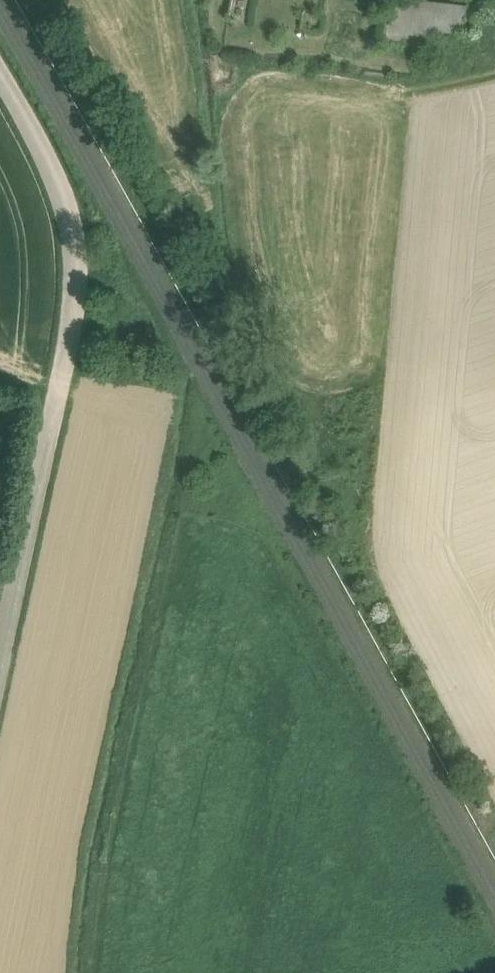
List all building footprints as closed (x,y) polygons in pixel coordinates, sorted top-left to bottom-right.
[(408,0),(387,0),(382,43),(462,53),(468,7),(408,0)]
